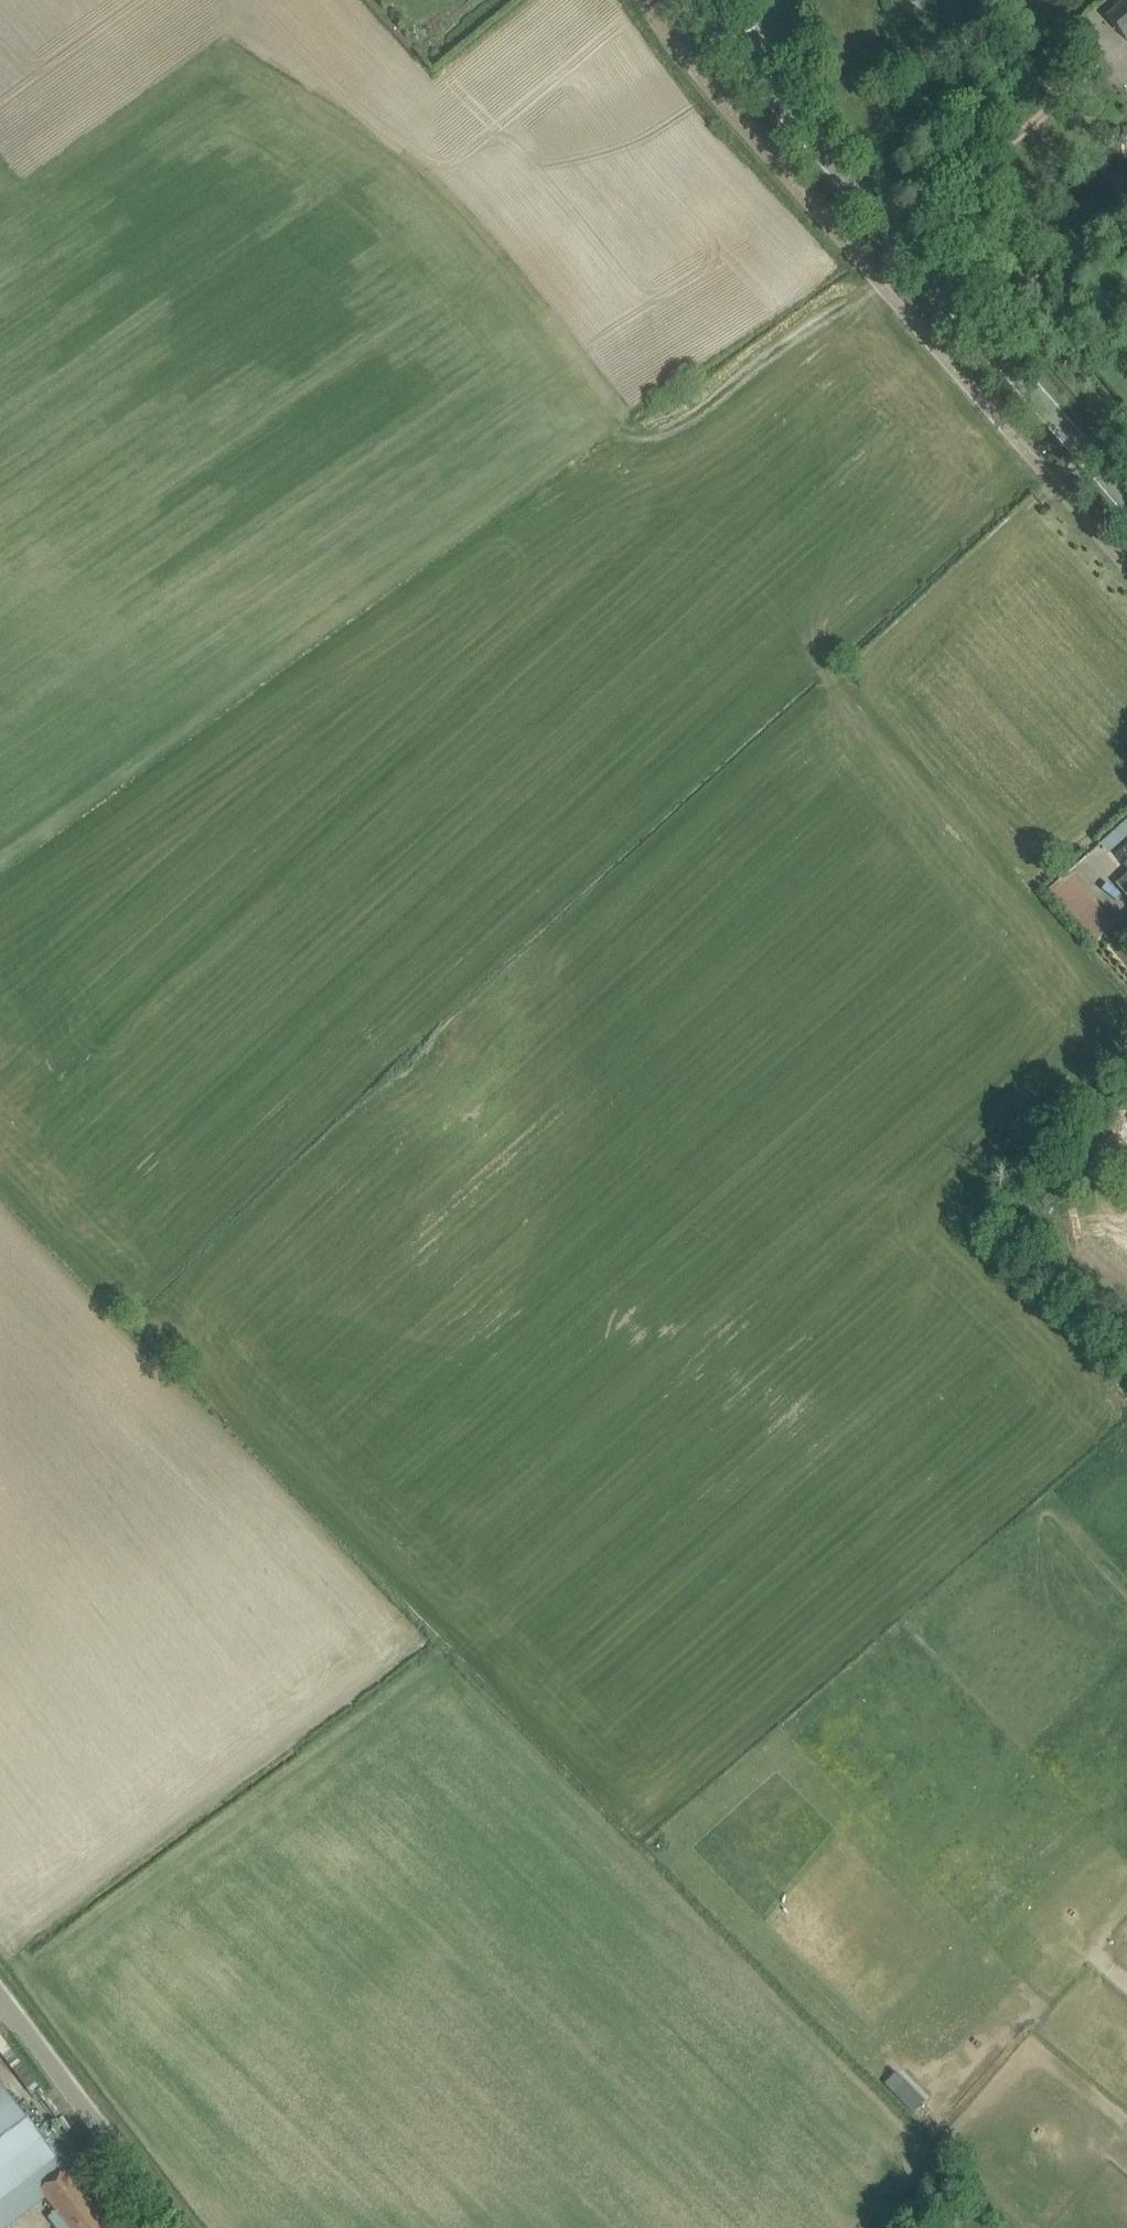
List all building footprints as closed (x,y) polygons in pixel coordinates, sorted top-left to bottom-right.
[(1106,17),(1126,38),(1126,37),(1126,0),(1125,0),(1106,17)] [(1126,836),(1126,819),(1100,843),(1108,853),(1126,836)] [(13,2060),(0,2041),(0,2069),(13,2060)] [(0,2083),(0,2227),(3,2227),(45,2196),(70,2227),(110,2227),(0,2083)]
